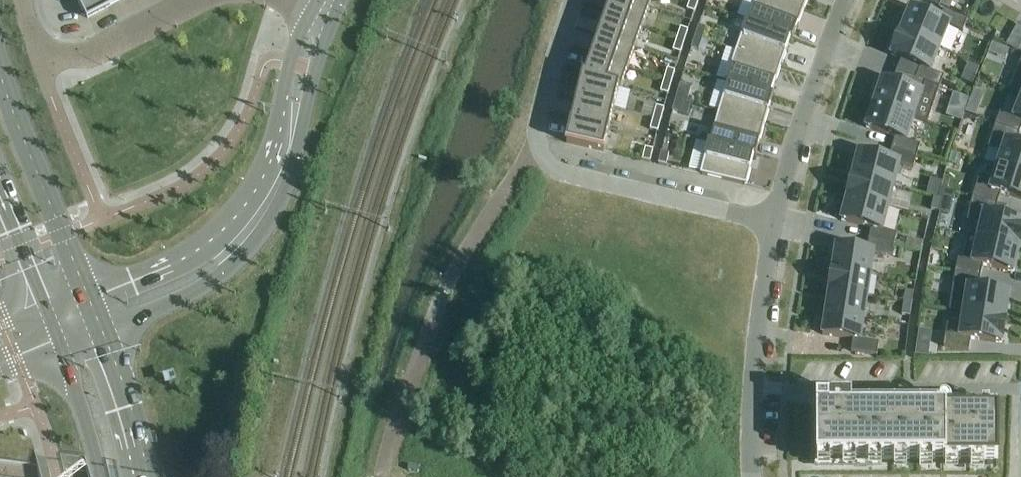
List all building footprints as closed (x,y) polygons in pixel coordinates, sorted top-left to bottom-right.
[(88,19),(125,0),(78,0),(88,19)] [(626,0),(612,0),(606,16),(642,29),(649,8),(626,0)] [(649,8),(652,0),(626,0),(649,8)] [(692,0),(691,0),(687,11),(694,14),(698,2),(692,0)] [(746,22),(793,40),(804,11),(776,0),(757,0),(748,22),(747,22),(746,22)] [(804,11),(808,0),(776,0),(804,11)] [(939,9),(940,7),(943,0),(916,0),(939,9)] [(940,7),(949,10),(953,1),(951,0),(943,0),(940,7)] [(910,11),(901,34),(940,50),(949,27),(963,33),(968,21),(944,11),(939,23),(910,11)] [(642,29),(606,16),(599,36),(635,49),(642,29)] [(746,22),(736,52),(781,68),(791,40),(792,40),(793,40),(746,22)] [(1015,22),(1009,45),(1020,48),(1020,24),(1015,22)] [(702,41),(706,30),(698,27),(695,38),(702,41)] [(688,32),(680,29),(676,41),(684,43),(688,32)] [(920,69),(915,80),(939,89),(944,78),(931,73),(940,50),(901,34),(891,57),(920,69)] [(635,49),(599,36),(592,57),(628,69),(635,49)] [(699,52),(702,41),(695,38),(691,50),(699,52)] [(684,43),(676,41),(673,52),(680,55),(684,43)] [(996,46),(992,44),(988,54),(992,56),(996,46)] [(736,52),(726,83),(773,98),(773,97),(771,96),(781,68),(736,52)] [(628,69),(592,57),(585,76),(583,75),(582,76),(621,90),(628,69)] [(968,65),(966,70),(977,75),(979,69),(968,65)] [(667,70),(664,82),(672,84),(675,72),(667,70)] [(621,91),(621,90),(582,76),(576,101),(614,110),(619,90),(621,91)] [(882,82),(874,106),(914,119),(928,124),(939,89),(915,80),(911,92),(882,82)] [(664,82),(660,93),(668,96),(672,84),(664,82)] [(727,84),(718,114),(764,127),(773,98),(726,83),(725,83),(727,84)] [(687,104),(691,89),(679,86),(675,101),(687,104)] [(975,118),(985,95),(974,91),(965,114),(975,118)] [(954,95),(950,105),(965,110),(968,100),(954,95)] [(609,131),(614,110),(576,101),(572,122),(609,131)] [(687,117),(691,105),(687,104),(675,101),(672,113),(687,117)] [(1014,119),(1000,114),(995,127),(1020,135),(1020,132),(1020,101),(1014,119)] [(896,139),(892,151),(916,158),(920,147),(906,142),(914,119),(874,106),(866,129),(896,139)] [(656,108),(653,119),(661,122),(664,110),(656,108)] [(708,143),(708,144),(756,156),(764,127),(718,114),(710,143),(708,143)] [(650,131),(658,133),(661,122),(653,119),(650,131)] [(609,131),(572,122),(566,144),(604,153),(609,131)] [(995,127),(988,149),(1002,153),(998,167),(1020,175),(1020,149),(1016,147),(1020,135),(995,127)] [(747,186),(754,157),(756,157),(756,156),(708,144),(700,176),(747,186)] [(653,151),(645,149),(642,161),(650,163),(653,151)] [(858,155),(853,178),(894,189),(899,166),(913,169),(916,158),(892,151),(889,163),(858,155)] [(666,166),(669,155),(661,153),(658,165),(666,166)] [(998,167),(993,181),(980,177),(972,200),(997,206),(1001,195),(1020,201),(1020,175),(998,167)] [(853,178),(847,199),(888,210),(894,189),(853,178)] [(930,180),(926,196),(938,199),(942,183),(930,180)] [(872,230),(869,242),(894,247),(897,236),(883,232),(888,210),(847,199),(841,222),(872,230)] [(942,201),(934,199),(931,211),(939,213),(942,201)] [(972,200),(967,223),(981,226),(978,239),(969,237),(968,238),(1019,250),(1020,241),(1020,225),(994,218),(997,206),(972,200)] [(1019,250),(968,238),(963,262),(958,261),(955,274),(980,279),(983,267),(1013,274),(1019,250)] [(836,249),(833,271),(871,277),(874,255),(892,258),(894,247),(869,242),(867,254),(836,249)] [(833,271),(829,293),(867,299),(871,277),(833,271)] [(980,279),(955,274),(949,312),(1005,320),(1009,296),(978,291),(980,279)] [(913,294),(905,292),(904,304),(912,305),(913,294)] [(829,293),(826,314),(864,320),(867,299),(829,293)] [(912,305),(904,304),(902,316),(910,317),(912,305)] [(1005,320),(949,312),(963,315),(961,328),(947,326),(943,349),(969,352),(971,340),(1002,345),(1005,320)] [(851,353),(877,357),(879,345),(861,342),(864,320),(826,314),(822,336),(853,341),(851,353)] [(998,461),(998,412),(879,412),(879,404),(858,404),(858,412),(852,412),(852,401),(829,401),(829,404),(816,404),(816,461),(998,461)]
